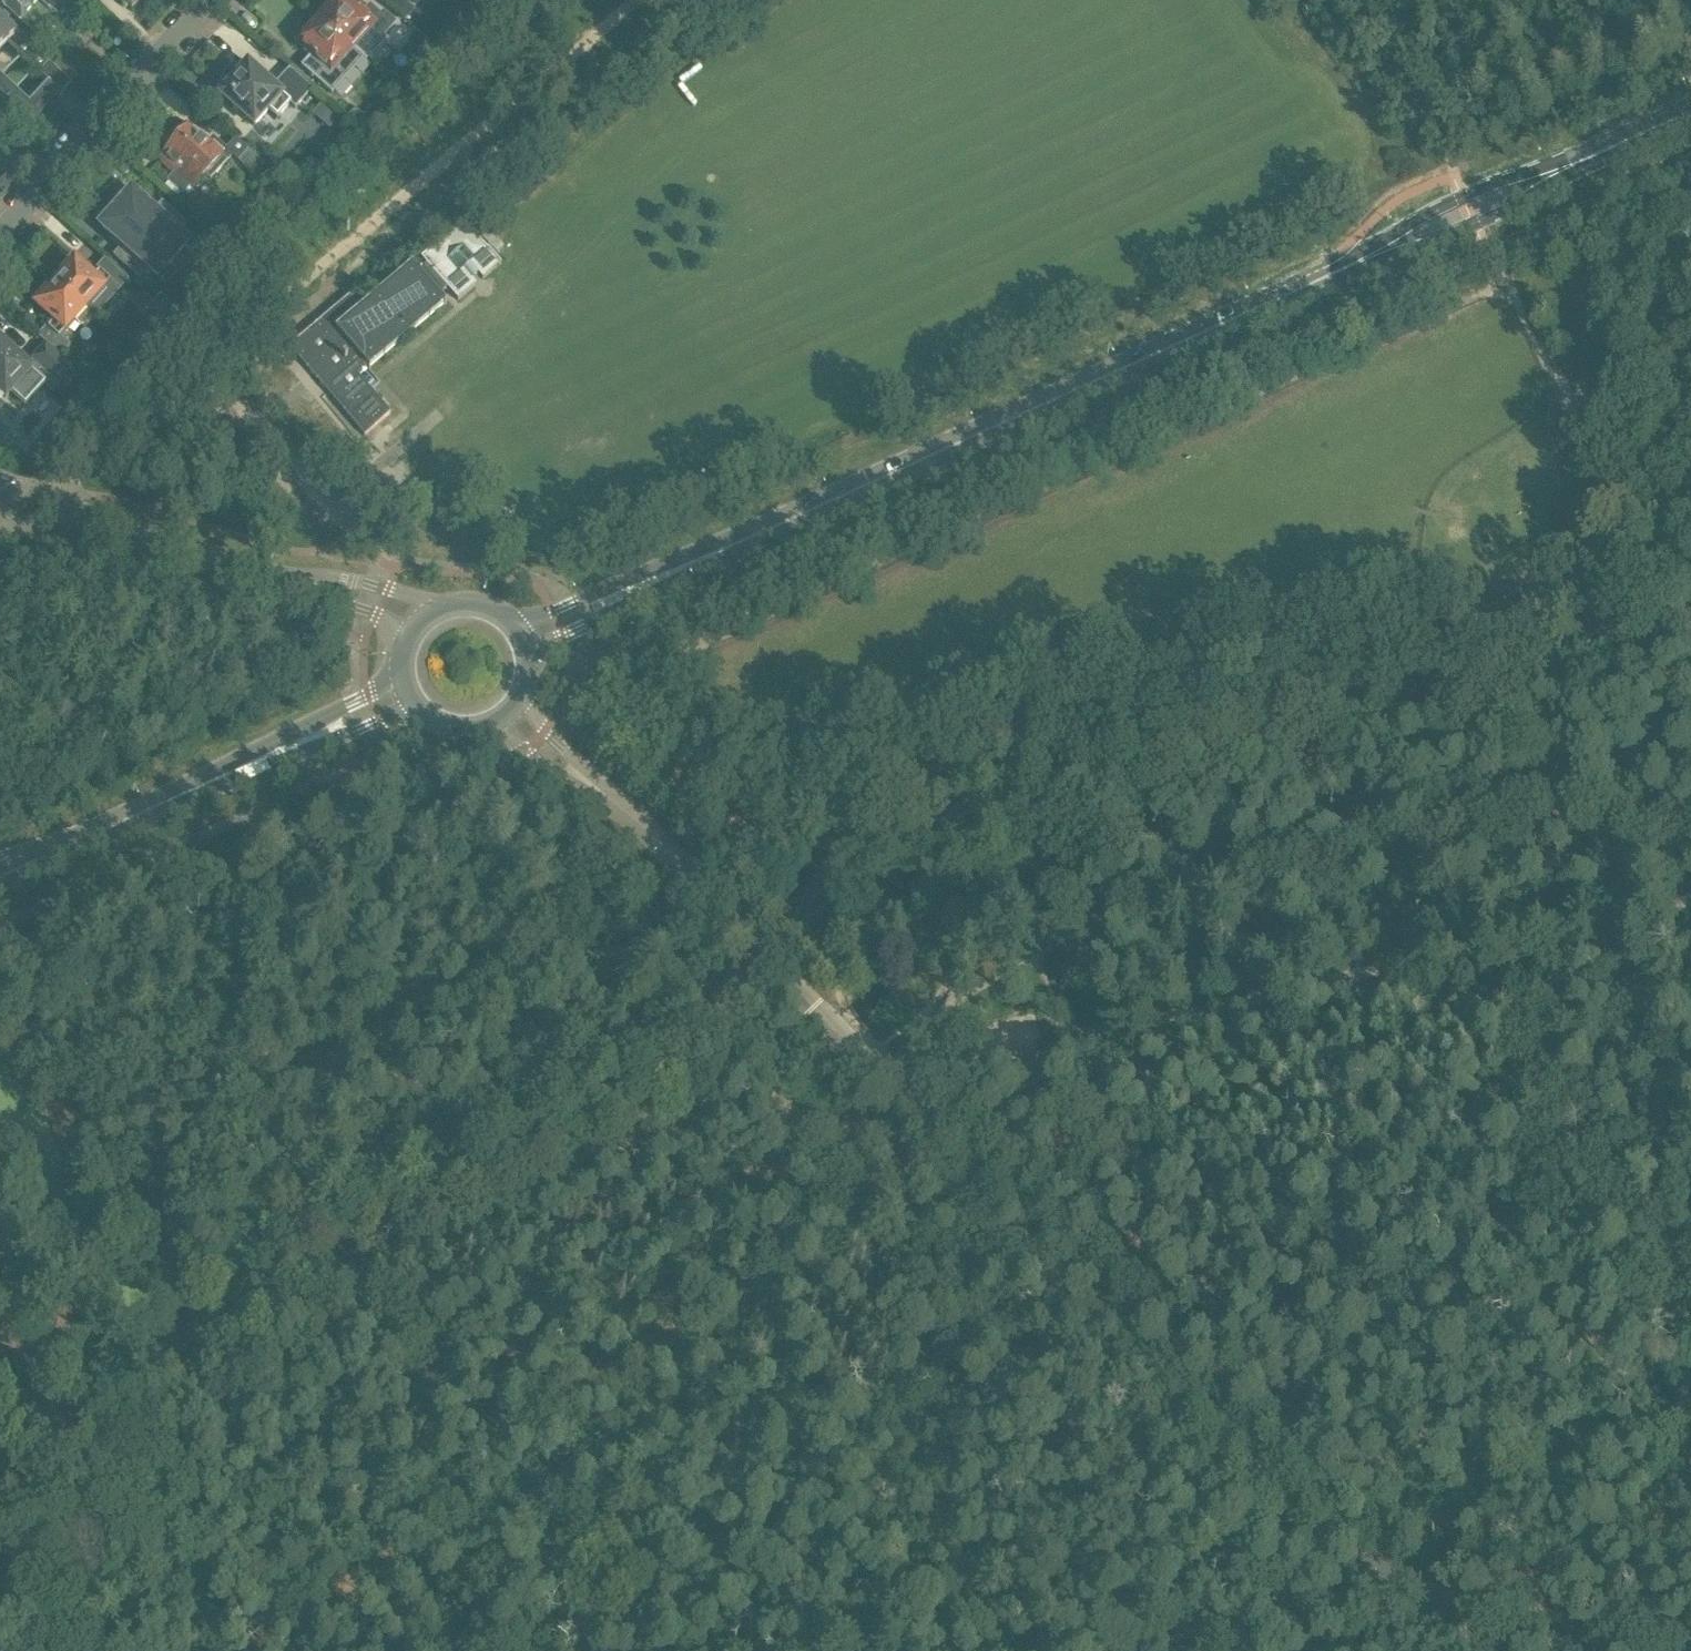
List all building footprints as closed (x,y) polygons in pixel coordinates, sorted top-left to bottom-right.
[(35,0),(0,0),(0,5),(5,10),(6,9),(43,43),(60,24),(57,21),(35,0)] [(57,21),(60,24),(85,46),(94,37),(85,29),(53,0),(35,0),(57,21)] [(140,0),(123,0),(133,9),(140,0)] [(349,0),(336,0),(320,17),(356,49),(368,60),(386,39),(384,37),(396,23),(384,13),(381,16),(370,6),(364,13),(349,0)] [(401,0),(391,0),(387,5),(405,20),(413,10),(401,0)] [(368,60),(356,49),(320,17),(297,43),(312,56),(303,67),(333,94),(364,59),(367,61),(368,60)] [(18,30),(13,35),(0,21),(0,104),(3,107),(4,105),(29,131),(71,84),(70,83),(55,68),(18,30)] [(220,95),(256,127),(270,112),(277,119),(290,104),(295,109),(313,90),(290,69),(274,87),(248,64),(246,67),(243,65),(235,74),(237,77),(220,95)] [(398,89),(403,83),(392,73),(387,79),(398,89)] [(365,118),(356,108),(348,115),(357,125),(365,118)] [(237,161),(247,149),(238,141),(228,151),(214,139),(207,147),(188,131),(161,161),(175,173),(166,182),(183,196),(191,187),(194,190),(206,176),(210,181),(224,165),(232,156),(237,161)] [(26,153),(31,148),(31,141),(26,135),(18,135),(12,140),(12,148),(18,153),(26,153)] [(247,149),(237,161),(256,178),(267,166),(247,149)] [(4,193),(16,180),(9,173),(0,181),(0,189),(4,193)] [(120,249),(113,256),(139,278),(148,268),(158,276),(187,244),(178,235),(187,224),(162,202),(152,213),(132,195),(103,227),(113,237),(110,240),(120,249)] [(487,251),(477,239),(478,238),(464,222),(446,237),(447,238),(440,243),(421,258),(428,265),(420,272),(413,264),(362,308),(351,295),(290,347),(365,436),(391,414),(359,376),(369,368),(370,369),(447,304),(441,297),(448,290),(458,302),(477,286),(474,282),(480,276),(483,280),(501,265),(488,250),(487,251)] [(98,270),(99,271),(93,278),(75,262),(69,269),(66,267),(54,280),(87,309),(93,314),(95,316),(127,279),(106,260),(98,270)] [(81,327),(93,314),(87,309),(54,280),(41,295),(43,297),(36,306),(53,321),(48,327),(47,326),(37,336),(60,357),(70,345),(60,336),(74,320),(81,327)] [(177,308),(162,294),(154,304),(169,317),(177,308)] [(168,317),(160,310),(151,320),(159,327),(168,317)] [(34,367),(31,370),(0,342),(0,391),(8,398),(12,393),(26,405),(45,384),(55,394),(62,385),(65,388),(78,374),(68,365),(51,383),(34,367)] [(51,383),(68,365),(47,345),(34,360),(38,363),(34,367),(51,383)] [(49,429),(39,440),(49,450),(59,439),(49,429)]
